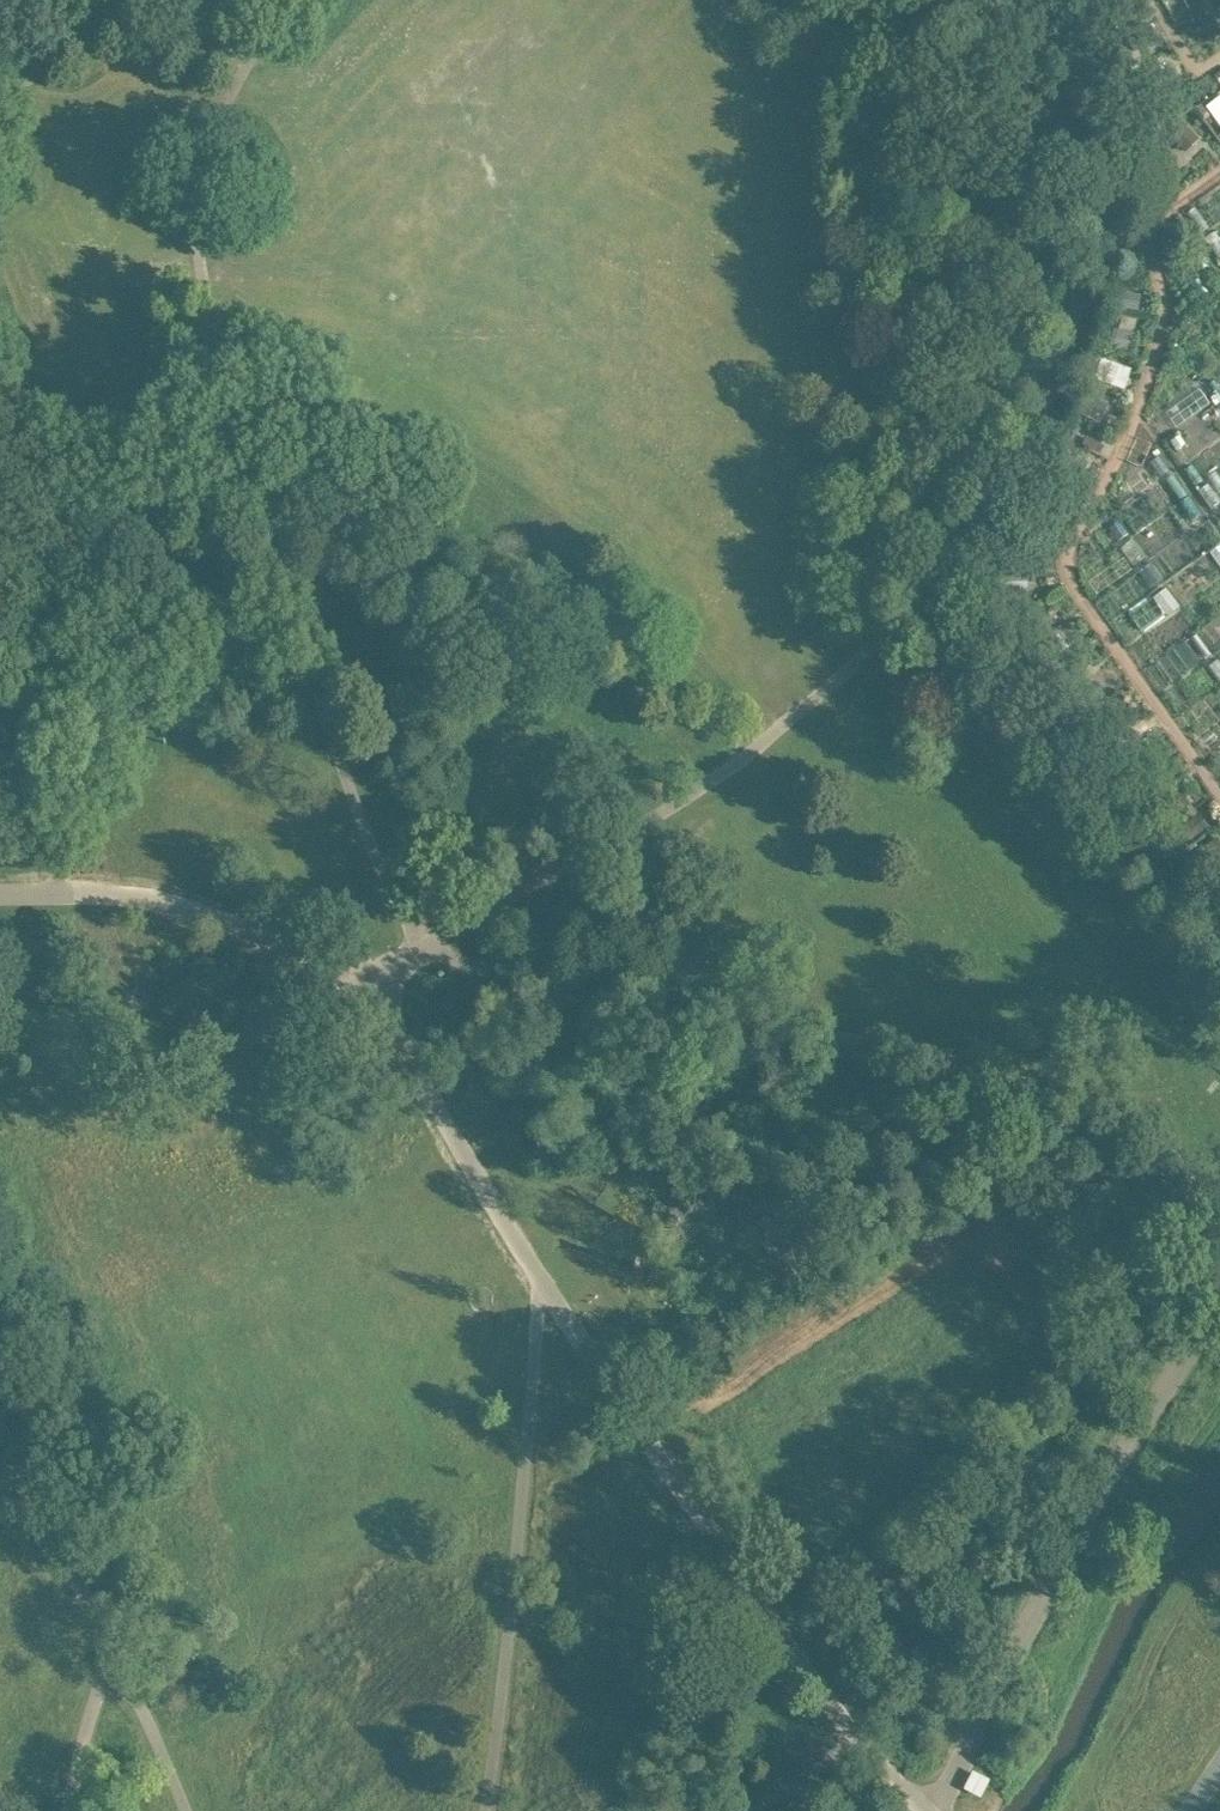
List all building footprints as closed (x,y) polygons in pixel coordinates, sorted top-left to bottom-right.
[(1205,104),(1219,126),(1219,94),(1205,104)] [(990,1778),(972,1769),(964,1788),(981,1796),(990,1778)]
